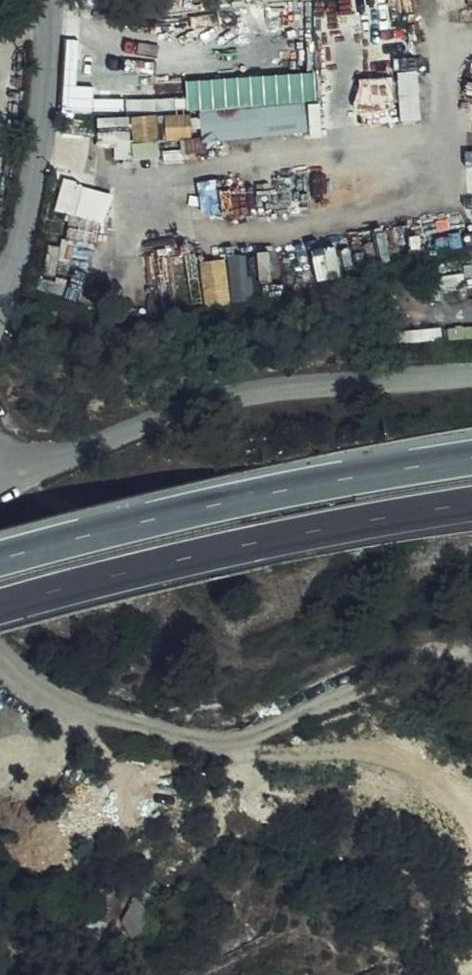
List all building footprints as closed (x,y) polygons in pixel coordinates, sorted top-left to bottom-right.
[(400,72),(404,118),(422,117),(418,71),(400,72)] [(313,72),(184,82),(186,114),(316,104),(313,72)] [(63,88),(63,113),(119,112),(119,86),(63,88)] [(99,116),(100,144),(121,143),(121,140),(159,140),(159,115),(99,116)] [(71,236),(96,246),(116,195),(68,176),(56,208),(79,216),(71,236)] [(251,256),(203,258),(204,302),(252,300),(251,256)]
